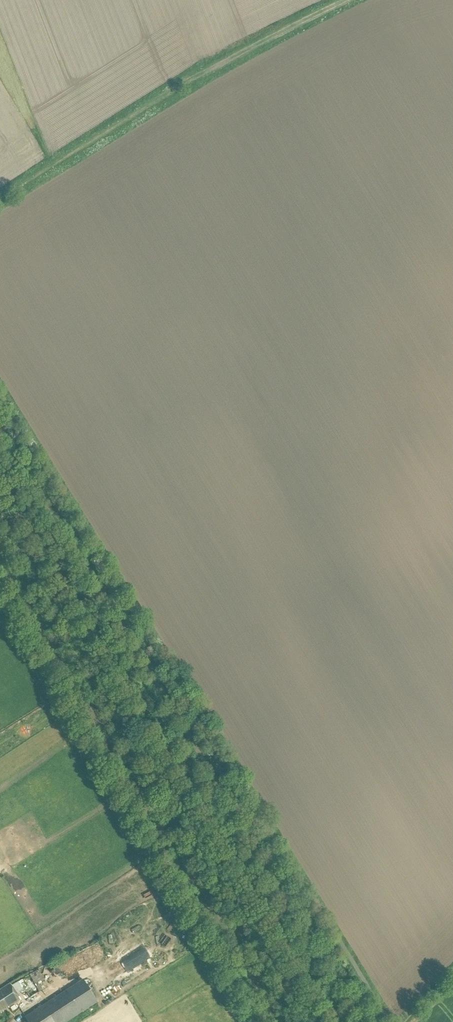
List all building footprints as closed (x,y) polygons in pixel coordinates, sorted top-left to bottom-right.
[(126,956),(132,967),(151,956),(145,946),(126,956)] [(37,988),(26,993),(29,998),(48,988),(39,971),(30,975),(37,988)] [(6,1009),(5,1008),(9,1005),(11,1007),(20,1001),(16,995),(28,988),(22,979),(11,987),(10,985),(0,991),(0,1013),(6,1009)] [(84,979),(23,1019),(25,1021),(66,1021),(98,1001),(84,979)]
